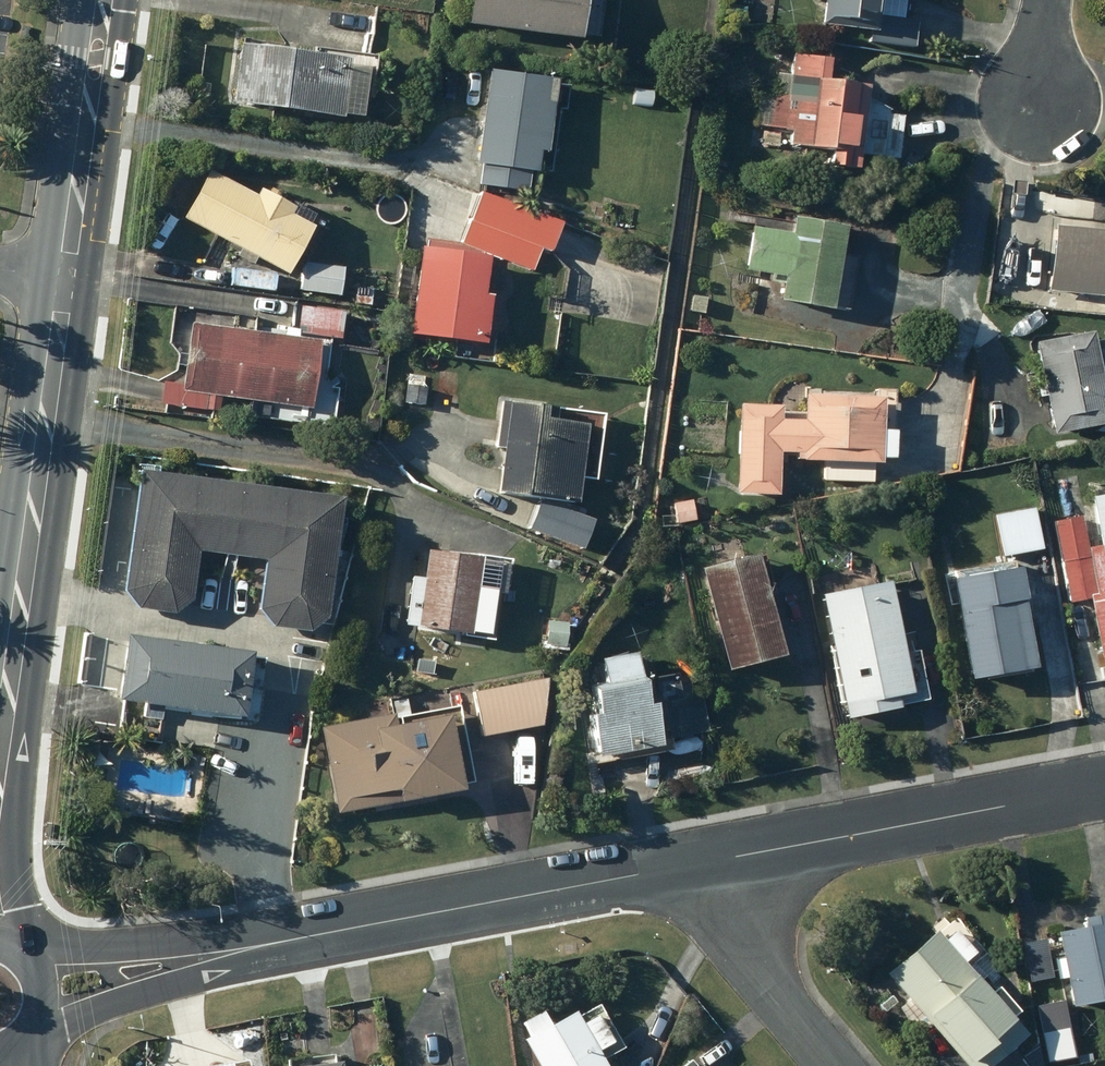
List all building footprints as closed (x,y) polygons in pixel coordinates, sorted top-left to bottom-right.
[(466,31),(578,48),(586,0),(471,0),(466,31)] [(872,45),(914,51),(919,23),(904,21),(907,0),(906,0),(827,0),(823,27),(873,34),(872,45)] [(239,53),(231,108),(284,116),(291,60),(239,53)] [(785,134),(793,135),(791,157),(800,158),(800,165),(858,173),(861,157),(898,162),(904,118),(891,117),(890,127),(883,127),(885,113),(868,111),(871,89),(829,84),(831,62),(793,57),(791,78),(776,77),(773,96),(760,94),(756,127),(785,131),(785,134)] [(284,116),(343,124),(350,68),(291,60),(284,116)] [(476,166),(484,168),(481,187),(527,194),(530,175),(537,176),(541,156),(546,157),(554,108),(546,107),(550,84),(491,74),(476,166)] [(643,91),(642,105),(650,105),(651,91),(643,91)] [(183,223),(289,280),(315,232),(310,229),(314,220),(294,210),(293,212),(260,194),(256,201),(209,175),(183,223)] [(552,243),(558,224),(478,195),(460,247),(428,242),(427,256),(422,255),(410,342),(485,353),(492,304),(482,302),(487,263),(481,262),(482,255),(516,268),(519,259),(528,262),(535,259),(539,249),(535,240),(524,237),(525,233),(552,243)] [(784,281),(780,307),(832,316),(846,233),(795,224),(792,241),(753,234),(746,275),(784,281)] [(574,230),(571,237),(582,242),(585,235),(574,230)] [(1104,299),(1104,236),(1056,230),(1049,293),(1104,299)] [(299,294),(340,299),(344,272),(302,266),(299,294)] [(355,306),(372,307),(372,291),(356,291),(355,306)] [(692,298),(690,313),(704,314),(705,299),(692,298)] [(163,319),(183,321),(184,309),(164,308),(163,319)] [(257,336),(247,403),(311,412),(316,377),(326,378),(332,339),(342,340),(345,316),(292,308),(289,333),(286,332),(285,340),(257,336)] [(166,383),(163,405),(219,414),(221,399),(247,403),(257,336),(193,326),(184,385),(166,383)] [(1034,349),(1052,440),(1104,430),(1104,400),(1093,338),(1034,349)] [(406,387),(405,406),(425,407),(426,389),(406,387)] [(805,425),(782,424),(782,411),(741,409),(737,498),(779,500),(781,457),(797,458),(797,463),(804,463),(804,466),(826,467),(825,483),(873,485),(874,470),(882,471),(882,464),(896,465),(897,437),(893,437),(895,393),(879,392),(879,403),(806,400),(805,425)] [(547,413),(512,409),(513,406),(500,405),(495,449),(503,450),(497,499),(578,509),(587,431),(545,427),(547,413)] [(141,476),(123,597),(136,614),(174,619),(190,607),(198,557),(234,562),(245,491),(141,476)] [(266,567),(259,615),(272,632),(309,638),(325,626),(342,505),(245,491),(234,562),(266,567)] [(1069,605),(1092,601),(1103,663),(1104,662),(1104,502),(1091,504),(1099,550),(1090,552),(1084,519),(1055,524),(1069,605)] [(693,504),(674,506),(677,526),(695,523),(693,504)] [(1036,512),(996,518),(1003,559),(1042,553),(1036,512)] [(762,568),(765,569),(768,567),(769,564),(768,560),(764,559),(761,561),(760,564),(762,568)] [(476,598),(480,567),(428,560),(425,583),(412,581),(404,631),(470,641),(471,633),(490,636),(495,601),(476,598)] [(702,575),(728,677),(785,662),(759,561),(702,575)] [(1037,674),(1026,608),(1027,608),(1021,573),(954,585),(972,686),(1037,674)] [(923,631),(921,624),(928,623),(920,580),(823,600),(846,711),(914,697),(901,635),(923,631)] [(546,643),(545,647),(563,650),(567,626),(554,624),(554,619),(544,617),(540,642),(546,643)] [(117,707),(146,711),(144,720),(162,723),(163,713),(243,724),(252,659),(127,642),(125,658),(119,657),(115,685),(119,686),(117,707)] [(608,685),(593,688),(598,722),(593,723),(600,763),(662,753),(660,742),(707,735),(699,685),(678,689),(677,682),(641,688),(636,658),(604,663),(608,685)] [(542,729),(546,683),(476,695),(483,739),(542,729)] [(394,717),(323,730),(338,815),(400,803),(401,809),(465,798),(451,721),(397,731),(394,717)] [(1083,925),(1057,930),(1063,959),(1056,960),(1060,978),(1067,976),(1073,1005),(1104,998),(1104,911),(1081,916),(1083,925)] [(978,951),(958,929),(946,939),(936,928),(886,972),(909,998),(898,1008),(921,1034),(931,1025),(967,1065),(988,1065),(1027,1032),(1013,1015),(1019,1009),(997,984),(991,990),(966,961),(978,951)] [(602,1058),(624,1045),(601,1006),(585,1015),(587,1018),(583,1020),(576,1008),(551,1023),(543,1008),(522,1020),(529,1031),(523,1035),(541,1065),(607,1065),(602,1058)] [(1034,1024),(1042,1063),(1068,1058),(1060,1019),(1034,1024)]
